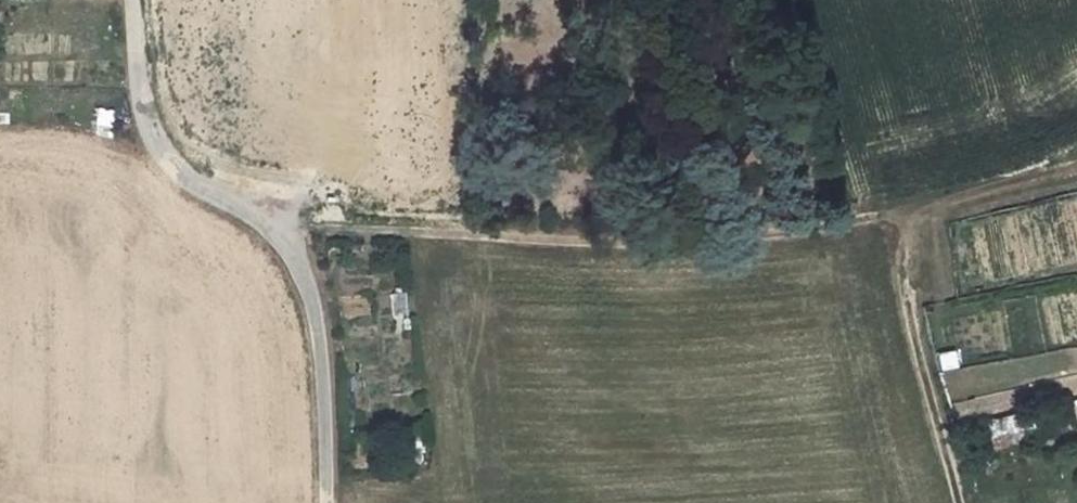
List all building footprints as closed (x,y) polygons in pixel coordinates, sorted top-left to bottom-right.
[(438,88),(433,11),(377,14),(380,52),(384,51),(385,75),(410,73),(411,89),(438,88)] [(386,205),(451,200),(445,128),(381,132),(386,205)]
